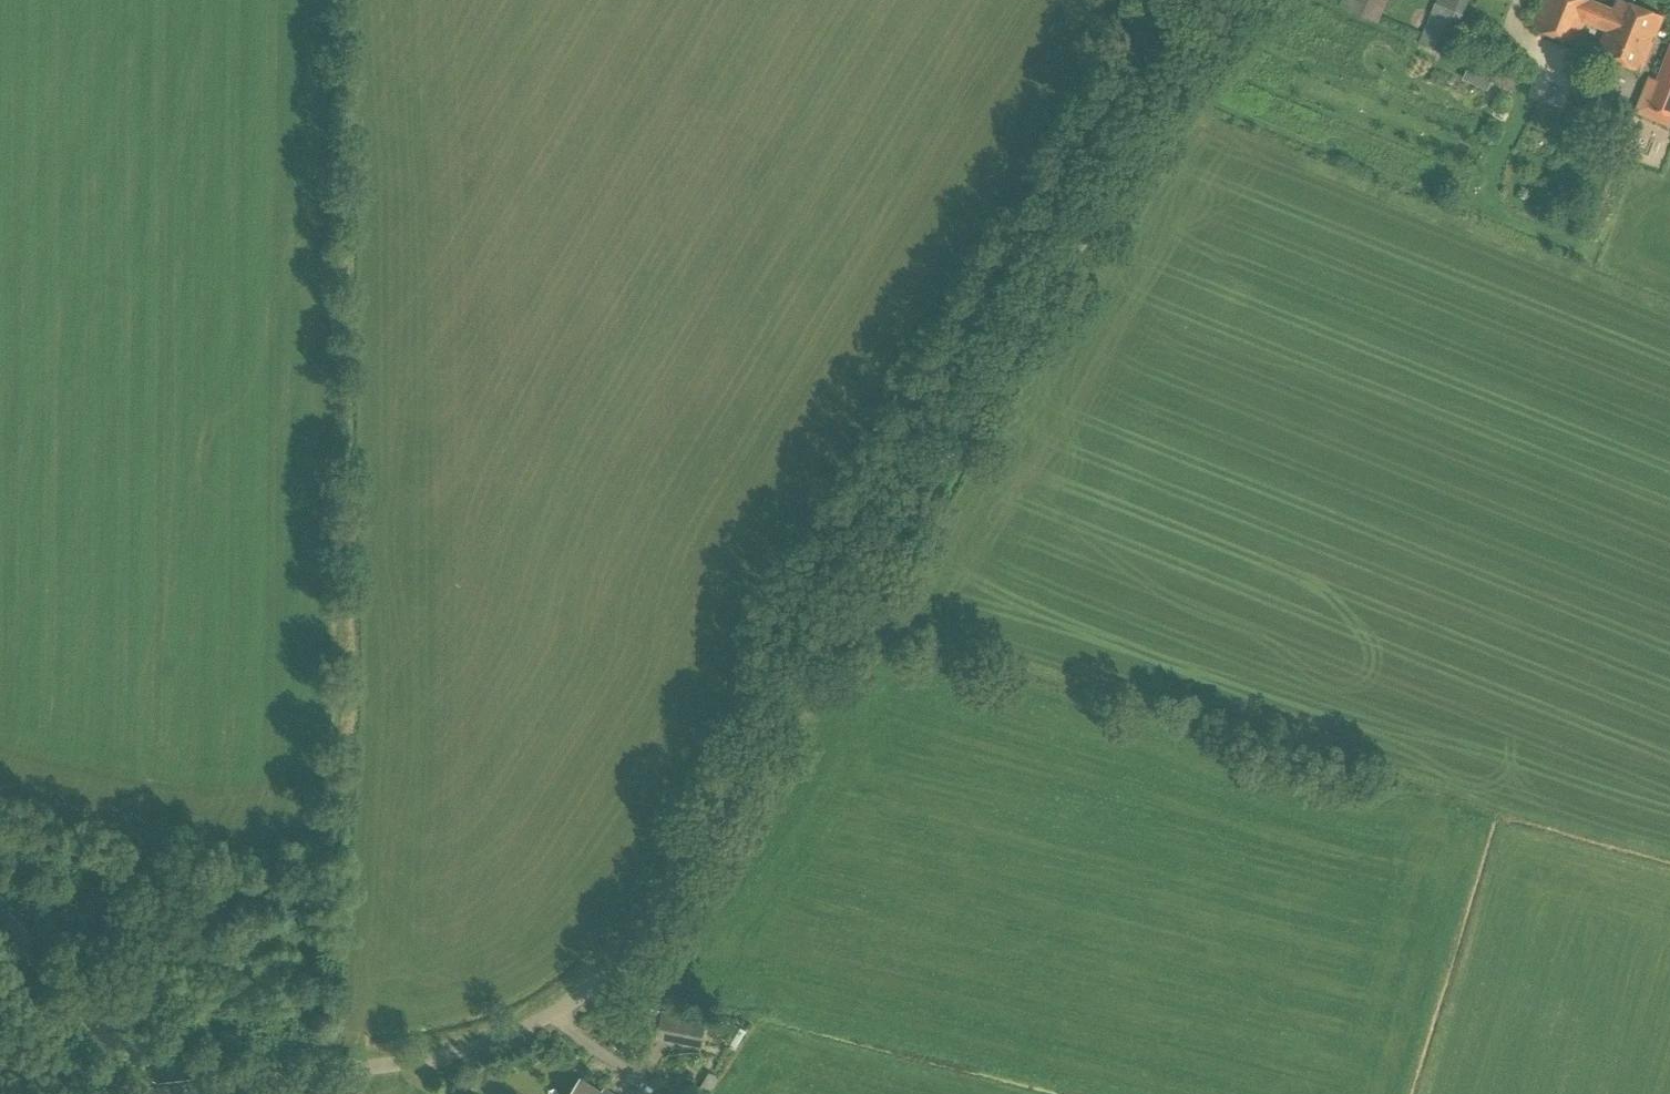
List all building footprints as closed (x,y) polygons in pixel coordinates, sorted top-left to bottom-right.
[(1387,0),(1342,0),(1340,6),(1378,22),(1387,0)] [(1467,0),(1438,0),(1420,43),(1445,54),(1467,0)] [(1589,0),(1544,0),(1533,27),(1575,45),(1585,21),(1606,29),(1596,53),(1641,71),(1664,16),(1624,0),(1618,0),(1614,10),(1589,0)] [(1669,114),(1669,54),(1664,69),(1659,81),(1649,106),(1669,114)] [(1471,82),(1478,68),(1470,65),(1463,78),(1471,82)] [(703,1049),(708,1019),(662,1011),(656,1041),(703,1049)] [(581,1079),(572,1093),(612,1093),(605,1089),(603,1092),(581,1079)]
